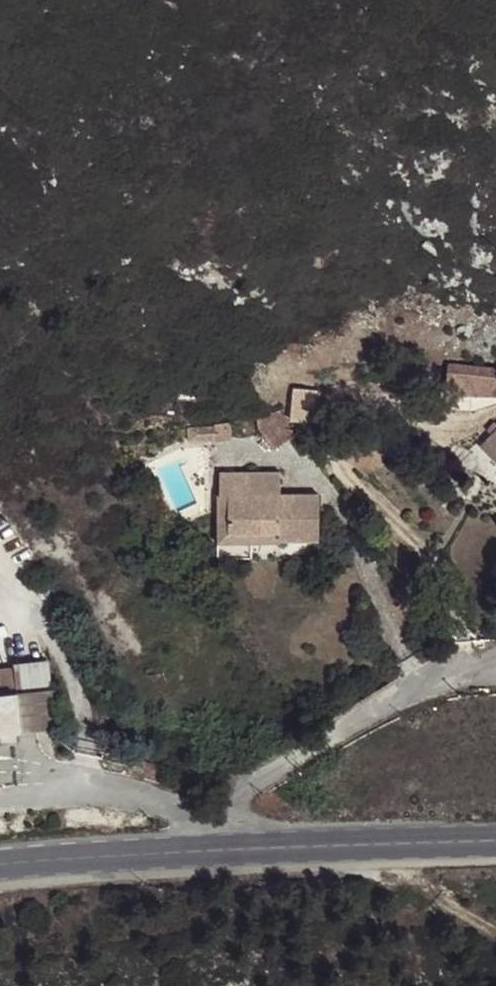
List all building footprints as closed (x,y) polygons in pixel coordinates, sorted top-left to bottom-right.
[(444,370),(444,395),(495,396),(495,371),(444,370)] [(297,435),(280,411),(258,417),(259,427),(274,449),(297,435)] [(258,417),(231,422),(233,438),(238,439),(244,439),(252,437),(256,435),(261,431),(259,427),(258,417)] [(494,420),(486,430),(490,433),(495,428),(495,422),(494,420)] [(231,422),(214,424),(216,440),(233,438),(231,422)] [(479,446),(495,462),(495,461),(495,428),(479,446)] [(281,471),(250,472),(250,493),(281,494),(281,471)] [(281,494),(250,493),(250,472),(219,472),(220,495),(228,495),(228,533),(279,533),(279,541),(319,540),(319,494),(281,494)] [(279,533),(228,533),(228,495),(220,495),(217,495),(217,543),(279,543),(279,541),(279,533)] [(0,643),(0,668),(14,667),(13,662),(12,641),(0,643)] [(33,660),(13,662),(14,667),(17,692),(52,689),(49,659),(36,661),(35,660),(33,661),(33,660)] [(52,689),(17,692),(14,667),(0,668),(0,735),(57,729),(52,689)]
